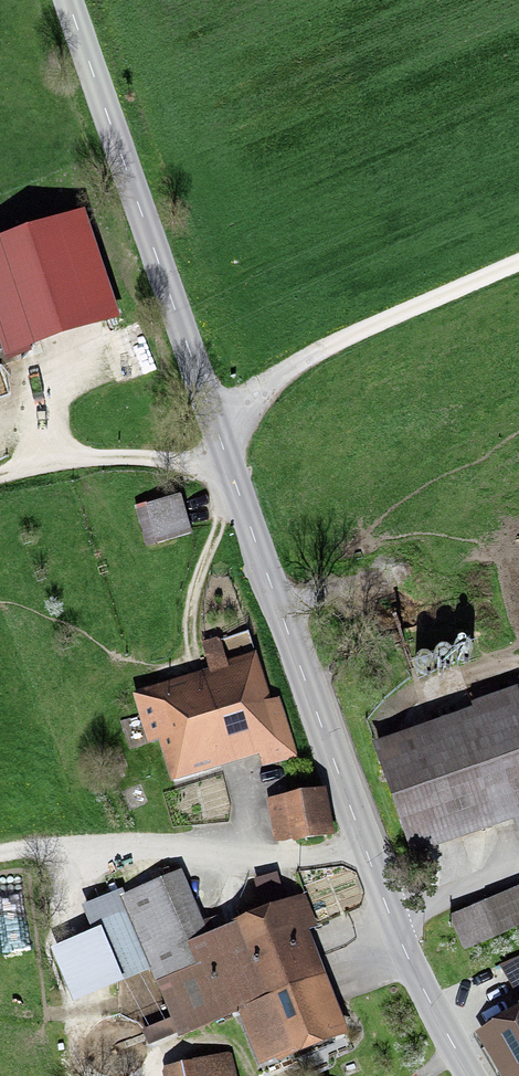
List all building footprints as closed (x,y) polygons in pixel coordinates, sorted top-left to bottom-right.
[(121,320),(86,212),(0,239),(0,343),(6,363),(33,355),(31,349),(121,320)] [(183,496),(145,507),(154,538),(192,528),(183,496)] [(160,742),(173,783),(259,757),(263,768),(298,757),(279,697),(271,700),(257,653),(227,662),(219,638),(201,643),(210,671),(132,694),(148,746),(160,742)] [(469,660),(472,658),(473,655),(474,651),(473,648),(471,645),(468,643),(465,642),(462,642),(458,644),(456,646),(455,650),(455,653),(456,657),(459,659),(462,661),(465,661),(469,660)] [(452,652),(449,650),(446,648),(442,649),(439,650),(436,653),(435,656),(435,660),(436,663),(439,666),(442,667),(445,668),(449,667),(452,665),(454,662),(454,658),(454,655),(452,652)] [(425,657),(422,657),(419,659),(417,662),(415,665),(416,669),(417,672),(420,675),(423,676),(427,676),(430,675),(433,672),(434,669),(435,666),(434,662),(432,659),(429,657),(425,657)] [(372,745),(412,858),(513,822),(518,838),(518,677),(507,681),(510,690),(501,693),(498,683),(468,694),(474,709),(372,745)] [(328,790),(267,799),(274,845),(335,835),(328,790)] [(262,1063),(333,1034),(320,1002),(282,907),(210,937),(197,905),(184,872),(126,895),(123,890),(81,907),(92,934),(51,951),(73,1004),(152,972),(179,1039),(242,1013),(262,1063)] [(464,950),(518,926),(518,888),(450,918),(464,950)] [(499,967),(518,1000),(518,956),(499,967)] [(477,1036),(500,1075),(518,1075),(518,1011),(477,1036)] [(162,1067),(164,1075),(236,1075),(230,1052),(162,1067)]
